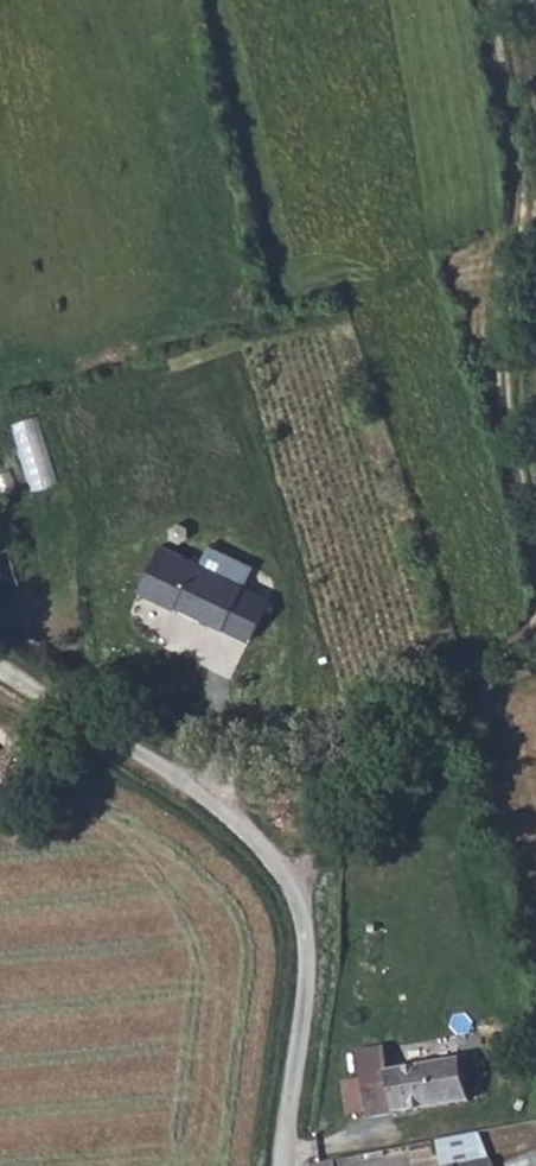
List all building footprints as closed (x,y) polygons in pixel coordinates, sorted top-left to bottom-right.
[(227,565),(183,543),(160,589),(180,599),(181,597),(244,628),(265,583),(227,565)] [(234,550),(227,565),(265,583),(272,568),(234,550)] [(386,1112),(444,1102),(447,1105),(489,1097),(480,1053),(471,1053),(403,1067),(399,1043),(374,1046),(379,1075),(385,1108),(386,1112)] [(367,1111),(385,1108),(379,1075),(362,1079),(367,1111)]
